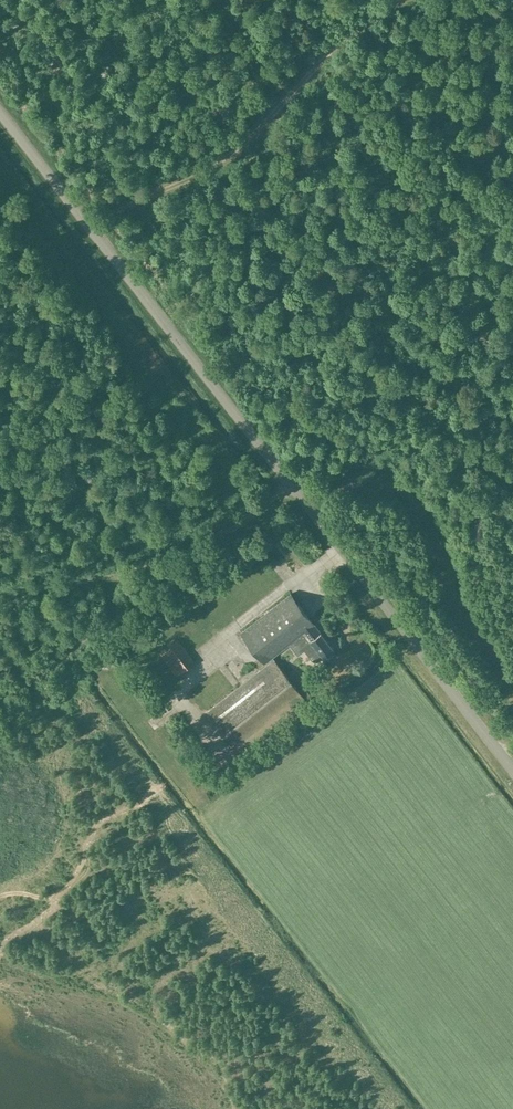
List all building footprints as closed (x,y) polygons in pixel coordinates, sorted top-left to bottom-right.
[(323,656),(325,658),(335,650),(321,632),(319,634),(312,625),(314,624),(290,593),(241,632),(265,662),(269,659),(277,652),(289,643),(298,654),(305,649),(312,659),(314,660),(317,660),(319,659),(323,656)] [(176,676),(195,662),(178,640),(160,654),(176,676)] [(277,652),(269,659),(271,661),(209,710),(243,754),(309,703),(282,668),(286,665),(277,652)] [(20,1051),(36,1059),(38,1054),(22,1046),(20,1051)]
